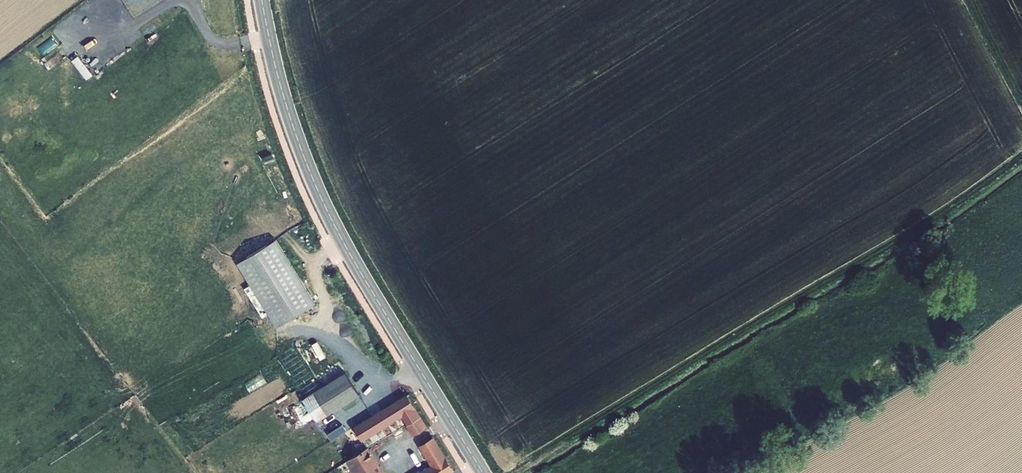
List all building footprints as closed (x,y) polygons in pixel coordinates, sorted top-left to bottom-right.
[(316,304),(276,239),(237,263),(275,328),(316,304)] [(347,373),(303,400),(317,421),(359,393),(347,373)] [(414,435),(427,428),(407,395),(355,427),(363,440),(402,415),(414,435)] [(445,457),(433,437),(420,447),(429,466),(445,457)] [(368,448),(349,460),(357,472),(384,472),(368,448)] [(445,457),(429,466),(418,472),(449,472),(453,470),(445,457)]
